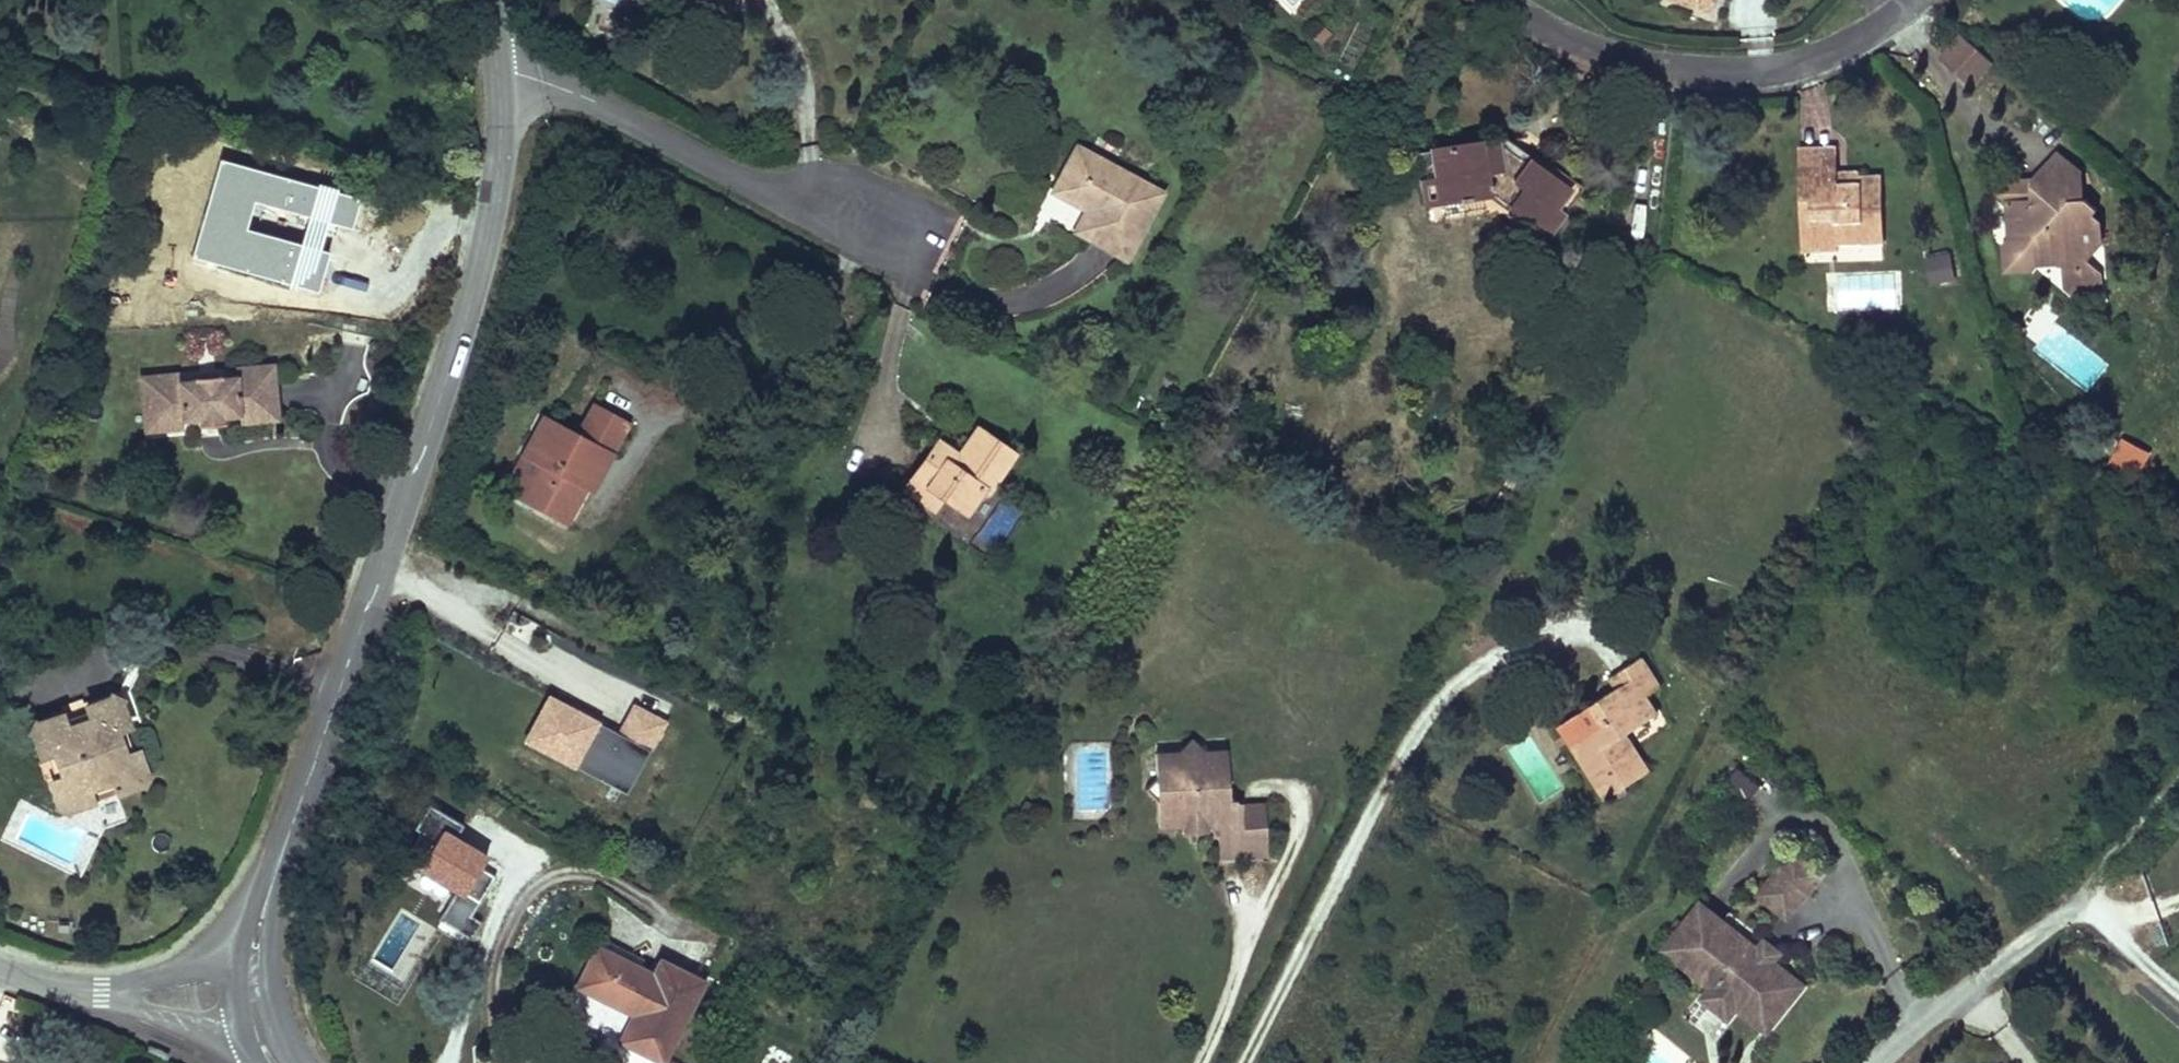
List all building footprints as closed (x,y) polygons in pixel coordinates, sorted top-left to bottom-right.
[(1689,5),(1713,11),(1716,0),(1690,0),(1689,5)] [(1320,45),(1328,37),(1320,29),(1312,37),(1320,45)] [(1987,61),(1959,36),(1939,58),(1967,83),(1987,61)] [(1950,104),(1965,83),(1935,60),(1919,81),(1950,104)] [(1583,182),(1509,129),(1502,138),(1525,157),(1520,167),(1506,158),(1505,149),(1495,142),(1486,142),(1486,139),(1432,145),(1436,178),(1439,201),(1479,195),(1490,194),(1545,235),(1551,227),(1558,232),(1568,217),(1563,214),(1553,208),(1567,186),(1577,192),(1583,182)] [(1795,139),(1796,155),(1831,153),(1830,137),(1795,139)] [(1525,157),(1502,138),(1495,142),(1505,149),(1506,158),(1520,167),(1525,157)] [(1158,202),(1076,150),(1051,190),(1085,212),(1088,207),(1102,216),(1087,239),(1122,261),(1158,202)] [(1831,153),(1796,155),(1798,196),(1810,195),(1812,238),(1836,237),(1836,241),(1882,238),(1878,169),(1856,170),(1857,180),(1832,181),(1831,166),(1831,153)] [(2055,153),(2035,176),(2055,193),(2058,192),(2075,206),(2088,202),(2067,182),(2077,172),(2055,153)] [(1831,166),(1832,181),(1857,180),(1856,170),(1856,165),(1831,166)] [(2055,193),(2035,176),(2027,185),(2030,203),(2011,205),(2013,237),(2002,248),(2027,270),(2039,259),(2063,259),(2064,269),(2065,281),(2085,279),(2087,305),(2103,304),(2101,277),(2083,260),(2091,248),(2097,252),(2102,247),(2100,225),(2093,220),(2100,212),(2088,202),(2075,206),(2058,192),(2055,193)] [(1439,201),(1436,178),(1418,180),(1420,203),(1439,201)] [(1567,186),(1553,208),(1563,214),(1577,192),(1567,186)] [(1482,215),(1479,195),(1439,201),(1442,221),(1482,215)] [(1810,195),(1798,196),(1800,250),(1836,249),(1836,241),(1836,237),(1812,238),(1810,195)] [(2013,237),(2011,205),(2000,205),(2002,248),(2013,237)] [(1073,231),(1087,239),(1102,216),(1088,207),(1085,212),(1073,231)] [(268,234),(267,218),(243,219),(244,236),(268,234)] [(269,256),(268,234),(244,236),(243,219),(240,220),(238,220),(240,258),(269,256)] [(1952,276),(1950,249),(1923,251),(1924,278),(1952,276)] [(2039,259),(2027,270),(2064,269),(2063,259),(2039,259)] [(2085,279),(2065,281),(2067,307),(2087,305),(2085,279)] [(274,445),(270,391),(230,394),(230,399),(231,405),(260,403),(263,445),(274,445)] [(170,404),(170,398),(130,401),(133,455),(144,454),(141,411),(171,409),(170,404)] [(141,411),(144,454),(172,452),(172,445),(192,444),(192,451),(218,449),(217,442),(233,441),(234,448),(263,445),(260,403),(231,405),(230,399),(170,404),(171,409),(141,411)] [(579,488),(599,448),(609,453),(622,427),(585,408),(571,436),(537,419),(518,454),(531,460),(538,464),(519,501),(561,523),(579,488)] [(920,456),(903,481),(927,496),(952,513),(969,488),(978,494),(1003,455),(967,432),(948,460),(934,466),(920,456)] [(599,448),(579,488),(588,493),(609,453),(599,448)] [(538,464),(531,460),(512,498),(519,501),(538,464)] [(919,508),(927,496),(903,481),(895,493),(919,508)] [(1599,696),(1557,725),(1570,743),(1582,760),(1571,768),(1597,806),(1641,775),(1615,738),(1643,718),(1629,700),(1641,692),(1621,664),(1592,685),(1599,696)] [(99,710),(105,694),(19,732),(36,736),(58,728),(62,737),(85,727),(81,718),(99,710)] [(105,694),(99,710),(114,716),(120,699),(105,694)] [(537,699),(519,745),(630,789),(648,743),(618,732),(537,699)] [(618,732),(648,743),(659,717),(629,705),(618,732)] [(123,737),(114,716),(99,710),(81,718),(85,727),(62,737),(58,728),(36,736),(32,755),(39,774),(52,768),(60,786),(47,792),(54,809),(72,817),(132,794),(139,775),(132,758),(121,763),(112,742),(123,737)] [(14,750),(32,755),(36,736),(19,732),(14,750)] [(1239,805),(1225,792),(1223,746),(1199,747),(1187,736),(1175,748),(1151,750),(1152,774),(1143,789),(1156,802),(1157,824),(1181,823),(1182,823),(1187,819),(1196,819),(1198,818),(1205,822),(1206,824),(1217,836),(1218,858),(1242,857),(1239,805)] [(132,758),(123,737),(112,742),(121,763),(132,758)] [(1582,760),(1570,743),(1558,751),(1571,768),(1582,760)] [(1747,801),(1760,785),(1737,767),(1724,783),(1747,801)] [(52,768),(39,774),(47,792),(60,786),(52,768)] [(156,781),(139,775),(132,794),(149,801),(156,781)] [(1025,820),(1033,807),(1024,802),(1016,815),(1025,820)] [(483,922),(471,916),(480,898),(492,874),(477,866),(482,857),(454,843),(464,825),(424,804),(415,822),(435,833),(418,867),(457,887),(439,921),(462,933),(474,939),(483,922)] [(1266,855),(1263,804),(1239,805),(1242,857),(1266,855)] [(64,836),(72,817),(54,809),(46,829),(64,836)] [(1206,832),(1206,824),(1205,822),(1198,818),(1196,819),(1187,819),(1182,823),(1181,823),(1182,833),(1206,832)] [(1788,853),(1776,869),(1803,891),(1816,875),(1788,853)] [(1776,869),(1753,897),(1781,919),(1803,891),(1776,869)] [(1695,906),(1679,926),(1671,921),(1662,933),(1669,938),(1662,947),(1710,985),(1706,989),(1698,1000),(1722,1020),(1731,1009),(1746,1020),(1764,997),(1780,1009),(1797,987),(1766,963),(1766,962),(1762,967),(1750,957),(1753,953),(1752,952),(1695,906)] [(1759,943),(1752,952),(1753,953),(1750,957),(1762,967),(1766,962),(1766,963),(1773,955),(1759,943)] [(1710,985),(1662,947),(1659,951),(1706,989),(1710,985)] [(650,1062),(652,1062),(694,986),(653,963),(644,980),(590,950),(568,989),(612,1013),(616,1006),(628,1012),(612,1042),(650,1062)] [(1764,997),(1746,1020),(1761,1032),(1780,1009),(1764,997)]
